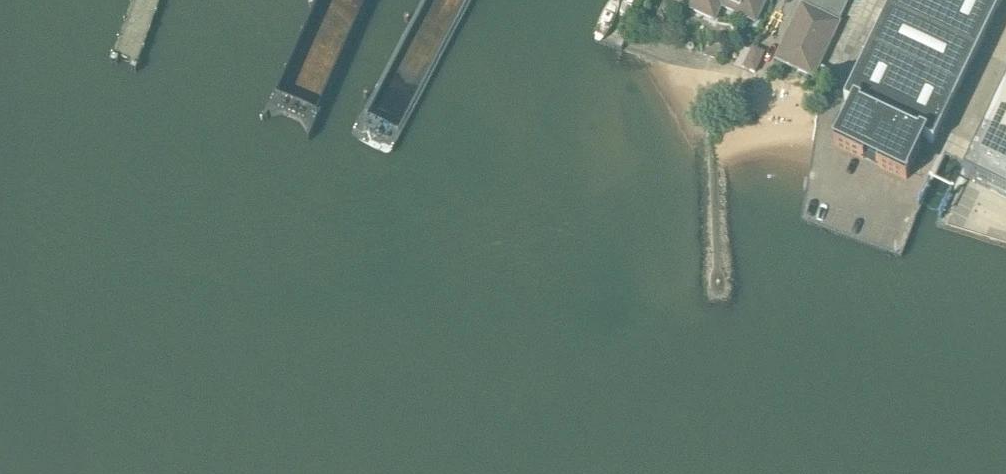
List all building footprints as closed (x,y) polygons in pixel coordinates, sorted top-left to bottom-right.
[(690,5),(717,18),(722,7),(756,23),(767,0),(693,0),(690,5)] [(844,101),(856,107),(852,117),(847,115),(833,145),(863,160),(865,156),(878,162),(876,166),(906,181),(921,150),(917,148),(921,138),(934,144),(1003,0),(892,0),(844,101)] [(842,23),(802,4),(775,61),(815,81),(842,23)] [(963,179),(1005,199),(1005,90),(963,179)]
